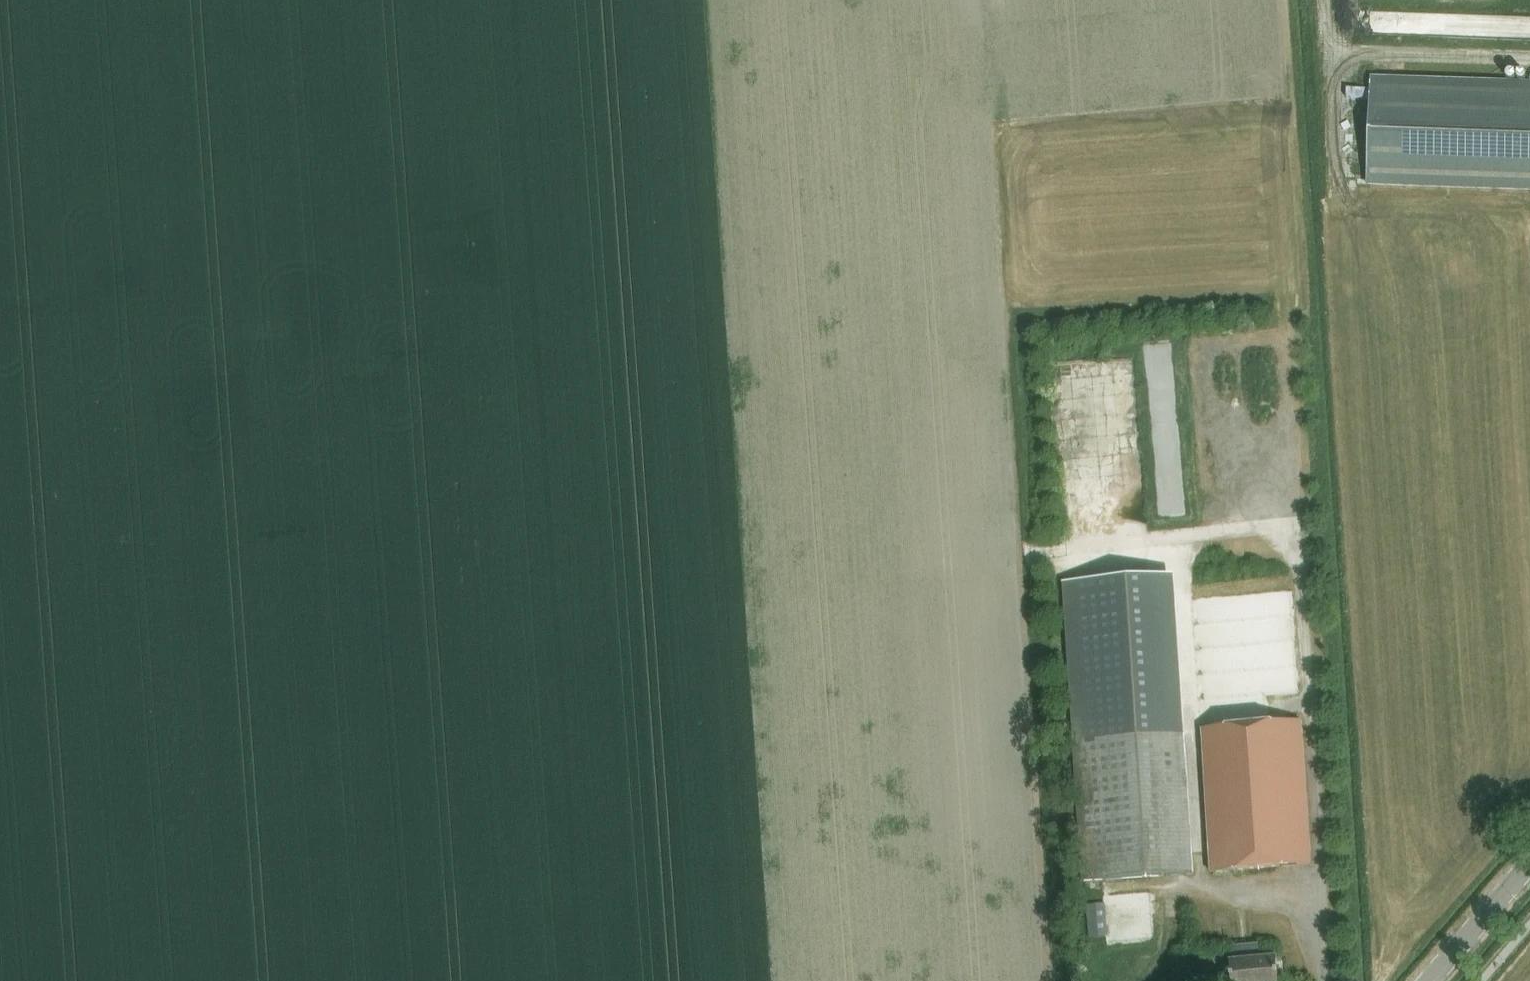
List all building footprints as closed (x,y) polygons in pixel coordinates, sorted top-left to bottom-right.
[(1371,80),(1368,185),(1529,190),(1529,85),(1371,80)] [(1174,575),(1063,583),(1084,883),(1194,875),(1174,575)] [(1212,875),(1311,867),(1300,723),(1204,730),(1212,875)] [(1109,936),(1106,905),(1088,906),(1090,938),(1109,936)] [(1235,963),(1232,963),(1233,980),(1280,980),(1278,959),(1259,961),(1258,947),(1234,949),(1235,963)]
